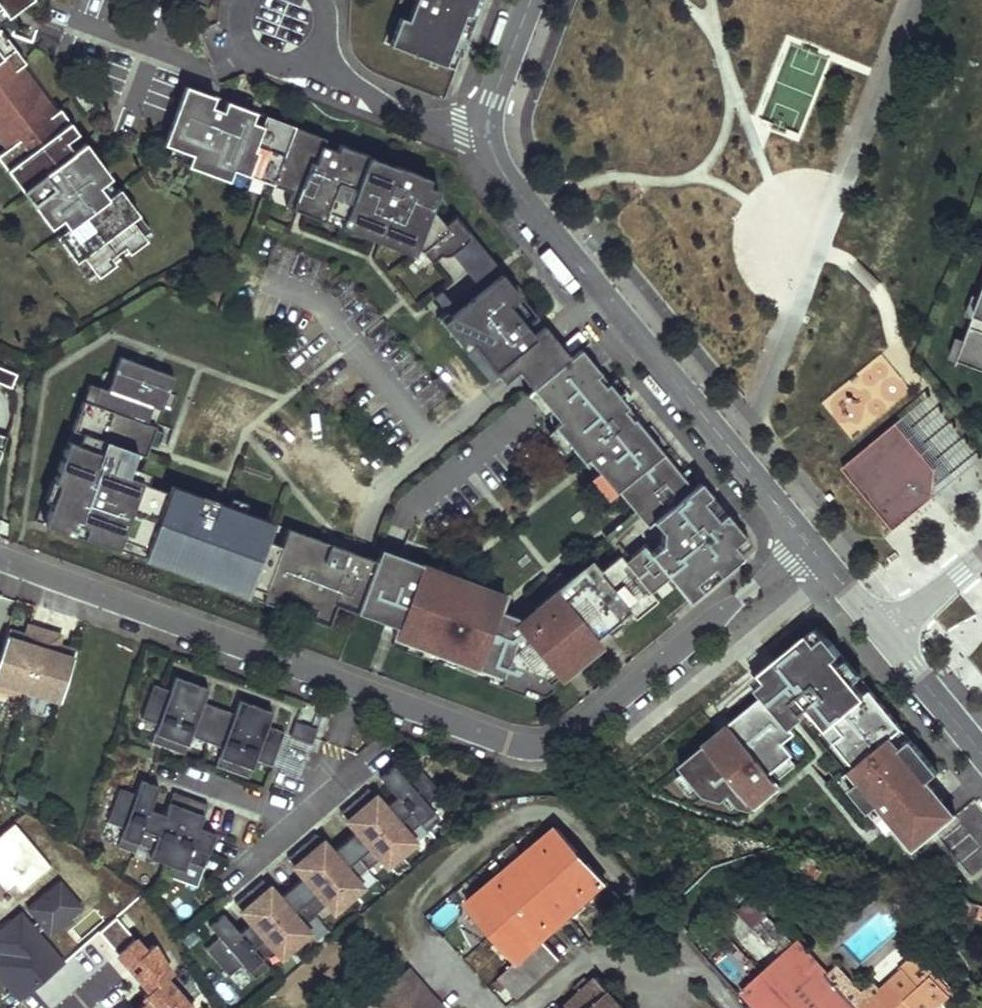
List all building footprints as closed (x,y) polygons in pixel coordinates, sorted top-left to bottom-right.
[(6,15),(7,16),(29,0),(0,0),(0,8),(6,15)] [(407,20),(400,17),(389,45),(445,66),(450,52),(461,25),(451,21),(455,11),(465,14),(470,16),(476,0),(415,0),(407,20)] [(461,56),(482,0),(476,0),(470,16),(465,14),(455,11),(451,21),(461,25),(450,52),(461,56)] [(114,263),(110,257),(123,247),(128,253),(146,240),(142,235),(130,219),(137,214),(119,188),(115,191),(106,197),(98,185),(106,179),(110,177),(84,142),(80,144),(72,150),(65,141),(73,135),(76,133),(59,108),(53,112),(19,66),(25,62),(6,37),(2,39),(0,41),(0,137),(7,146),(0,151),(0,161),(13,179),(17,177),(25,171),(32,180),(24,186),(20,188),(48,226),(52,223),(60,218),(67,226),(58,232),(55,235),(74,261),(81,256),(94,272),(97,276),(114,263)] [(236,105),(185,85),(167,132),(195,143),(209,106),(233,115),(236,105)] [(75,96),(85,109),(92,104),(83,91),(75,96)] [(232,169),(265,181),(274,184),(295,126),(265,115),(261,125),(251,122),(255,112),(236,105),(233,115),(209,106),(195,143),(167,132),(163,144),(171,147),(191,154),(187,164),(187,165),(228,181),(229,178),(232,169)] [(326,138),(295,126),(274,184),(292,191),(304,196),(305,193),(316,197),(313,205),(418,243),(416,247),(423,250),(432,260),(441,253),(443,254),(446,254),(449,254),(452,252),(467,240),(469,238),(469,235),(469,234),(468,232),(454,216),(445,223),(432,207),(439,188),(427,184),(430,177),(396,164),(394,171),(367,161),(369,155),(339,143),(337,150),(323,145),(326,138)] [(80,144),(73,135),(65,141),(72,150),(80,144)] [(339,143),(326,138),(323,145),(337,150),(339,143)] [(171,147),(167,156),(187,164),(191,154),(171,147)] [(396,164),(369,155),(367,161),(394,171),(396,164)] [(229,178),(262,190),(265,181),(232,169),(229,178)] [(25,171),(17,177),(24,186),(32,180),(25,171)] [(115,191),(106,179),(98,185),(106,197),(115,191)] [(292,191),(287,206),(414,253),(416,247),(418,243),(313,205),(316,197),(305,193),(304,196),(292,191)] [(142,235),(150,230),(137,214),(130,219),(142,235)] [(60,218),(52,223),(58,232),(67,226),(60,218)] [(501,272),(468,232),(469,234),(469,235),(469,238),(467,240),(452,252),(481,288),(501,272)] [(74,261),(86,277),(94,272),(81,256),(74,261)] [(570,357),(544,326),(533,335),(526,325),(509,305),(520,296),(501,272),(481,288),(473,295),(484,308),(472,318),(461,305),(441,322),(487,377),(488,375),(501,378),(504,382),(517,371),(532,388),(570,357)] [(967,314),(975,317),(981,299),(981,296),(975,293),(967,314)] [(975,317),(966,340),(959,360),(981,368),(981,299),(975,317)] [(950,357),(959,361),(959,360),(966,340),(958,337),(950,357)] [(570,357),(532,388),(550,411),(552,407),(556,403),(564,396),(587,377),(597,369),(580,349),(570,357)] [(328,626),(336,605),(357,613),(376,560),(353,552),(344,575),(337,573),(346,549),(330,543),(327,550),(319,547),(321,540),(288,528),(281,545),(267,539),(253,534),(259,517),(225,505),(223,512),(214,508),(217,501),(172,485),(169,491),(142,481),(143,479),(136,477),(128,473),(140,440),(149,444),(156,425),(147,421),(153,405),(162,408),(175,375),(121,355),(109,388),(99,385),(93,402),(84,398),(72,428),(82,432),(78,442),(68,439),(54,480),(59,481),(43,523),(72,532),(76,522),(85,526),(82,536),(117,548),(121,538),(165,553),(162,563),(180,571),(184,562),(214,573),(211,582),(230,589),(233,580),(267,593),(263,602),(282,609),(285,599),(300,605),(297,614),(328,626)] [(907,402),(890,365),(826,394),(843,431),(907,402)] [(0,367),(0,383),(12,388),(18,374),(0,367)] [(634,511),(638,516),(647,527),(653,521),(661,531),(660,544),(649,553),(643,546),(629,557),(624,561),(619,555),(618,555),(598,572),(590,562),(567,581),(560,572),(548,583),(555,591),(534,608),(537,612),(523,623),(519,618),(499,610),(502,603),(447,582),(450,574),(409,559),(406,567),(385,623),(397,627),(393,637),(470,666),(467,673),(487,680),(490,673),(513,682),(510,689),(534,698),(536,692),(555,698),(559,694),(553,687),(560,681),(566,675),(560,668),(573,657),(586,670),(598,659),(592,651),(601,643),(594,636),(604,628),(610,634),(632,615),(639,622),(661,603),(654,595),(671,580),(678,587),(692,602),(704,590),(698,583),(714,568),(721,575),(743,555),(734,543),(743,535),(725,513),(714,521),(708,515),(712,513),(702,501),(710,495),(699,481),(691,487),(644,430),(635,438),(626,427),(635,419),(637,418),(618,395),(597,369),(587,377),(564,396),(556,403),(552,407),(550,411),(550,412),(550,418),(551,422),(552,424),(553,425),(564,439),(568,436),(586,457),(582,460),(592,473),(597,470),(615,493),(618,491),(634,511)] [(99,385),(90,381),(84,398),(93,402),(99,385)] [(147,421),(156,425),(162,408),(153,405),(147,421)] [(635,438),(644,430),(635,419),(626,427),(635,438)] [(894,421),(840,467),(891,529),(931,497),(934,468),(894,421)] [(699,481),(652,424),(644,430),(691,487),(699,481)] [(82,432),(72,428),(68,439),(78,442),(82,432)] [(568,436),(564,439),(582,460),(586,457),(568,436)] [(136,477),(149,444),(140,440),(128,473),(136,477)] [(702,501),(712,513),(708,515),(714,521),(725,513),(710,495),(702,501)] [(225,505),(217,501),(214,508),(223,512),(225,505)] [(634,511),(603,537),(618,555),(619,555),(624,561),(629,557),(613,537),(638,516),(634,511)] [(267,539),(273,522),(259,517),(253,534),(267,539)] [(76,522),(72,532),(82,536),(85,526),(76,522)] [(743,555),(753,547),(743,535),(734,543),(743,555)] [(121,538),(117,548),(162,563),(165,553),(121,538)] [(330,543),(321,540),(319,547),(327,550),(330,543)] [(353,552),(346,549),(337,573),(344,575),(353,552)] [(376,560),(357,613),(385,623),(406,567),(378,557),(376,560)] [(184,562),(180,571),(211,582),(214,573),(184,562)] [(698,583),(704,590),(721,575),(714,568),(698,583)] [(502,603),(505,595),(450,574),(447,582),(502,603)] [(233,580),(230,589),(263,602),(267,593),(233,580)] [(654,595),(661,603),(678,587),(671,580),(654,595)] [(285,599),(282,609),(297,614),(300,605),(285,599)] [(826,635),(818,626),(808,634),(816,644),(826,635)] [(594,636),(601,643),(610,634),(604,628),(594,636)] [(3,644),(0,654),(0,682),(26,691),(41,640),(25,634),(22,643),(20,650),(3,644)] [(816,644),(808,634),(773,663),(786,678),(777,686),(801,714),(809,707),(827,729),(828,730),(836,723),(845,735),(835,743),(854,766),(849,770),(850,770),(860,782),(852,789),(850,790),(878,824),(888,816),(899,829),(899,830),(921,812),(928,811),(942,799),(928,782),(940,773),(912,739),(900,749),(891,738),(903,729),(871,691),(865,696),(835,659),(842,654),(826,635),(816,644)] [(393,637),(391,645),(467,673),(470,666),(393,637)] [(22,643),(6,638),(4,644),(3,644),(20,650),(22,643)] [(58,646),(41,640),(26,691),(59,703),(70,669),(52,662),(54,655),(58,646)] [(871,691),(842,654),(835,659),(865,696),(871,691)] [(72,662),(54,655),(52,662),(70,669),(72,662)] [(560,681),(566,688),(586,670),(573,657),(560,668),(566,675),(560,681)] [(767,680),(757,688),(764,696),(766,695),(793,729),(805,719),(801,714),(777,686),(786,678),(773,663),(761,674),(767,680)] [(490,673),(487,680),(510,689),(513,682),(490,673)] [(168,749),(193,683),(176,677),(171,691),(154,684),(142,718),(158,724),(152,742),(168,749)] [(204,703),(209,689),(193,683),(168,749),(184,755),(191,737),(207,743),(219,709),(204,703)] [(534,698),(549,703),(555,698),(536,692),(534,698)] [(680,766),(705,796),(724,801),(731,796),(741,807),(754,811),(782,787),(772,775),(775,772),(791,759),(795,755),(785,743),(797,734),(793,729),(766,695),(764,696),(680,766)] [(232,773),(256,707),(240,701),(235,715),(219,709),(207,743),(222,749),(215,767),(232,773)] [(268,727),(273,713),(256,707),(232,773),(249,779),(255,761),(272,767),(285,733),(268,727)] [(296,723),(290,738),(312,746),(315,739),(318,731),(296,723)] [(827,729),(824,731),(834,744),(835,743),(845,735),(836,723),(828,730),(827,729)] [(912,739),(903,729),(891,738),(900,749),(912,739)] [(775,772),(781,780),(798,766),(791,759),(775,772)] [(395,769),(380,781),(396,799),(421,826),(428,833),(439,823),(427,808),(440,796),(418,769),(404,780),(395,769)] [(850,770),(842,777),(852,789),(860,782),(850,770)] [(150,810),(158,787),(141,780),(136,794),(119,788),(107,820),(124,827),(117,845),(135,851),(138,842),(150,810)] [(384,810),(368,791),(354,803),(403,856),(416,844),(409,837),(421,826),(396,799),(384,810)] [(191,799),(174,793),(165,815),(150,810),(138,842),(153,848),(149,857),(166,864),(191,799)] [(199,828),(207,805),(191,799),(166,864),(183,870),(186,861),(203,867),(215,834),(199,828)] [(915,849),(955,816),(942,799),(928,811),(921,812),(899,830),(915,849)] [(354,803),(340,814),(356,832),(343,843),(370,873),(383,861),(389,869),(403,856),(354,803)] [(878,824),(889,837),(899,829),(888,816),(878,824)] [(558,828),(467,905),(516,959),(497,976),(516,997),(560,958),(543,937),(605,882),(558,828)] [(331,854),(315,835),(301,847),(351,903),(364,891),(358,884),(370,873),(343,843),(331,854)] [(301,847),(287,859),(303,878),(290,888),(319,919),(331,909),(337,915),(351,903),(301,847)] [(277,899),(261,881),(248,892),(300,950),(312,938),(306,931),(319,919),(290,888),(277,899)] [(248,892),(234,904),(250,922),(238,933),(268,966),(279,955),(286,962),(300,950),(248,892)] [(18,910),(0,926),(0,976),(18,998),(61,960),(18,910)] [(130,1007),(199,1007),(146,949),(146,950),(115,915),(97,931),(150,990),(130,1007)] [(238,933),(221,915),(207,927),(223,945),(210,956),(233,983),(247,972),(259,987),(274,973),(268,966),(238,933)] [(744,991),(759,1007),(832,1007),(833,1007),(827,997),(838,987),(827,976),(798,944),(744,991)] [(734,949),(725,957),(738,973),(748,965),(734,949)] [(946,993),(928,973),(920,980),(906,965),(901,969),(903,972),(880,991),(873,983),(861,993),(837,967),(827,976),(838,987),(827,997),(833,1007),(832,1007),(929,1007),(946,993)] [(411,967),(371,1001),(377,1007),(447,1007),(411,967)] [(597,976),(592,980),(587,978),(574,988),(579,993),(562,1007),(625,1007),(597,976)]
